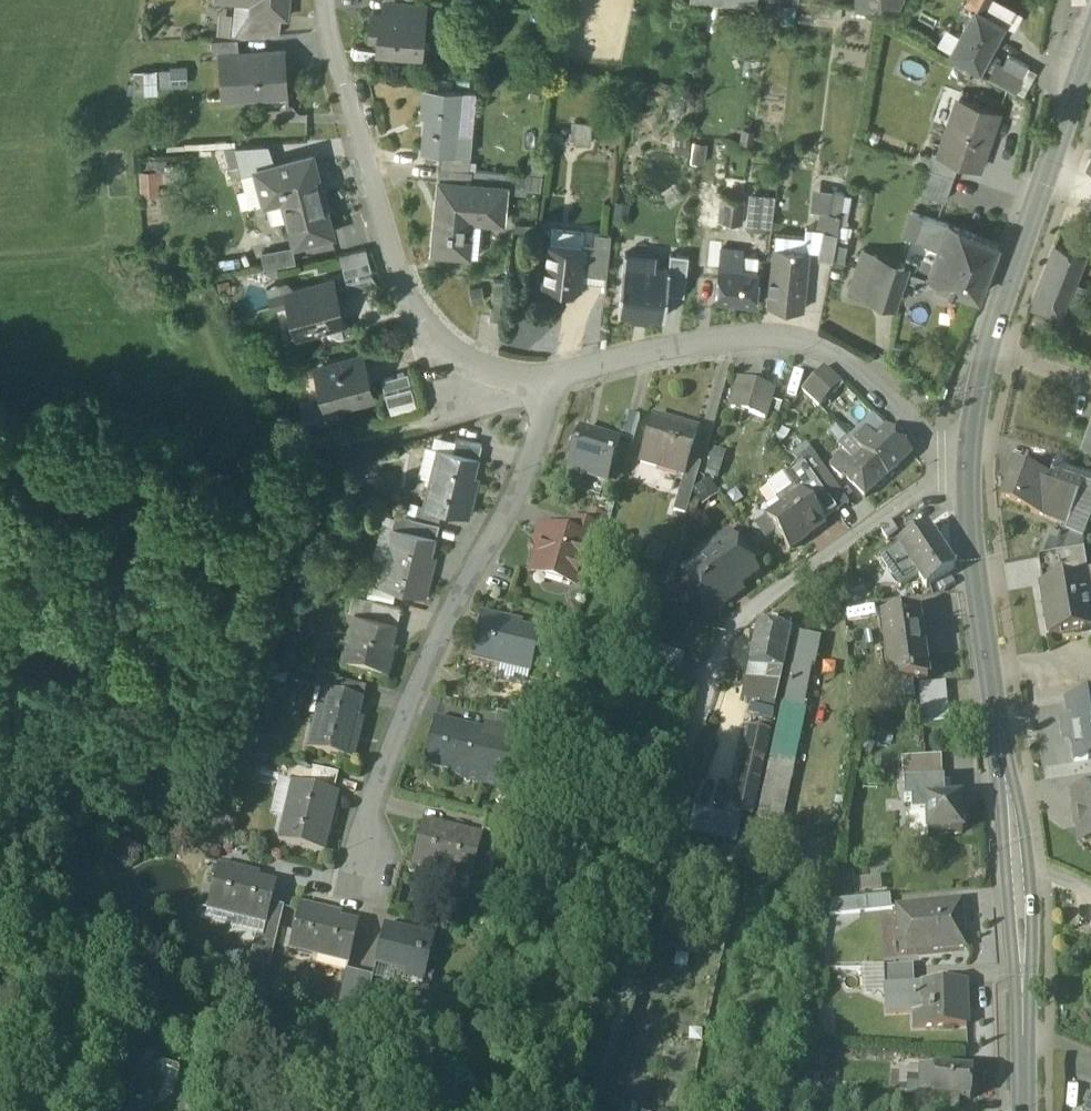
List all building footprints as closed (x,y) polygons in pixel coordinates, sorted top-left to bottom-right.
[(252,10),(254,10),(283,13),(287,13),(288,0),(253,0),(252,10)] [(416,0),(395,0),(394,11),(394,14),(424,16),(425,1),(416,0)] [(858,10),(893,13),(900,0),(858,0),(858,10)] [(967,6),(976,10),(976,9),(984,13),(991,0),(969,0),(967,6)] [(984,13),(976,9),(976,10),(951,56),(980,72),(985,61),(1005,25),(984,13)] [(283,13),(254,10),(252,33),(281,32),(283,13)] [(424,16),(394,14),(394,11),(373,10),(371,34),(380,35),(379,49),(416,52),(417,37),(422,37),(424,16)] [(239,34),(213,36),(214,53),(222,53),(222,50),(240,49),(239,34)] [(240,49),(222,50),(222,53),(225,94),(259,92),(258,86),(287,84),(284,46),(240,49)] [(1002,68),(999,66),(998,68),(992,78),(1016,92),(1029,68),(1009,57),(1002,68)] [(998,68),(985,61),(980,72),(992,78),(998,68)] [(132,63),(131,84),(186,84),(187,64),(132,63)] [(505,79),(492,78),(491,89),(504,91),(505,79)] [(461,90),(426,87),(424,108),(426,109),(422,150),(441,152),(451,153),(451,151),(453,130),(457,130),(461,90)] [(999,112),(960,99),(950,126),(948,125),(938,154),(937,155),(958,162),(980,170),(999,112)] [(592,128),(577,126),(575,143),(590,145),(592,128)] [(457,130),(453,130),(451,151),(471,153),(472,132),(457,130)] [(268,140),(236,142),(244,172),(246,172),(258,169),(257,166),(273,162),(268,140)] [(707,156),(703,140),(691,143),(695,159),(707,156)] [(713,150),(713,164),(699,163),(698,180),(724,181),(725,151),(713,150)] [(273,162),(257,166),(258,169),(266,199),(283,194),(289,214),(296,241),(333,231),(312,151),(273,162)] [(471,153),(451,151),(451,153),(441,152),(440,166),(466,168),(469,168),(471,153)] [(958,162),(937,155),(938,154),(933,152),(928,167),(953,176),(958,162)] [(545,161),(523,159),(522,173),(543,175),(545,161)] [(164,166),(143,167),(144,182),(158,182),(158,176),(164,175),(164,166)] [(466,168),(440,166),(439,180),(441,180),(464,182),(466,168)] [(953,176),(928,167),(919,192),(945,201),(953,176)] [(469,168),(466,168),(464,182),(507,187),(507,192),(527,194),(527,190),(542,191),(543,175),(522,173),(469,168)] [(258,169),(246,172),(254,202),(266,199),(258,169)] [(746,181),(725,178),(723,196),(744,199),(746,181)] [(464,182),(441,180),(434,251),(464,254),(469,208),(487,210),(486,221),(504,223),(507,192),(507,187),(464,182)] [(844,194),(824,191),(822,202),(825,202),(820,230),(823,231),(837,233),(844,194)] [(771,227),(773,193),(747,192),(745,225),(771,227)] [(283,194),(266,199),(271,215),(276,218),(289,214),(283,194)] [(744,199),(723,196),(720,221),(741,224),(744,199)] [(911,212),(902,236),(917,242),(926,218),(911,212)] [(948,225),(926,218),(917,242),(938,250),(948,225)] [(999,243),(948,225),(938,250),(933,264),(929,275),(928,279),(979,298),(999,243)] [(583,233),(553,230),(551,244),(582,247),(583,233)] [(837,233),(823,231),(818,257),(832,260),(836,244),(837,233)] [(611,237),(595,235),(593,249),(595,249),(610,250),(611,237)] [(806,237),(776,235),(775,248),(805,251),(806,237)] [(722,241),(709,240),(706,267),(720,268),(722,248),(722,241)] [(264,262),(295,260),(293,242),(263,244),(264,262)] [(551,244),(548,243),(543,284),(578,288),(580,273),(592,275),(595,249),(593,249),(582,247),(551,244)] [(848,246),(836,244),(832,260),(845,262),(848,246)] [(1084,256),(1055,245),(1031,306),(1060,318),(1084,256)] [(742,249),(722,248),(720,268),(741,270),(742,255),(742,249)] [(805,251),(775,248),(770,306),(803,309),(808,251),(805,251)] [(610,250),(595,249),(592,275),(607,276),(610,250)] [(861,250),(849,287),(861,292),(874,253),(861,250)] [(620,314),(664,318),(666,291),(670,255),(626,251),(620,314)] [(905,264),(874,253),(861,292),(892,303),(901,277),(905,264)] [(670,255),(666,291),(685,293),(688,257),(670,255)] [(760,256),(742,255),(741,270),(758,272),(760,256)] [(369,257),(357,260),(365,287),(376,283),(369,257)] [(357,260),(344,264),(351,290),(365,287),(357,260)] [(924,260),(920,270),(925,272),(925,273),(929,275),(933,264),(924,260)] [(920,270),(905,264),(901,277),(920,284),(925,273),(925,272),(920,270)] [(741,270),(720,268),(717,300),(756,303),(758,272),(741,270)] [(509,281),(496,279),(491,319),(504,320),(509,281)] [(334,280),(310,287),(309,283),(293,287),(295,291),(288,293),(298,331),(344,318),(334,280)] [(363,355),(317,367),(328,406),(334,404),(335,408),(351,403),(351,400),(373,393),(363,355)] [(841,385),(824,368),(813,379),(831,396),(841,385)] [(416,395),(409,370),(397,373),(404,399),(416,395)] [(404,399),(397,373),(383,377),(390,403),(404,399)] [(813,379),(802,392),(819,408),(831,396),(813,379)] [(773,390),(739,381),(731,409),(765,418),(773,390)] [(640,419),(627,415),(620,440),(632,444),(640,419)] [(697,432),(654,419),(641,464),(684,476),(688,461),(697,432)] [(887,430),(872,445),(862,435),(854,443),(861,451),(887,478),(910,456),(887,430)] [(619,445),(582,434),(570,474),(607,485),(619,445)] [(483,445),(458,438),(455,452),(480,458),(483,445)] [(455,452),(444,449),(436,480),(430,479),(423,506),(469,518),(474,499),(470,498),(480,458),(455,452)] [(887,478),(861,451),(851,461),(855,466),(845,477),(866,498),(887,478)] [(833,463),(829,467),(841,481),(845,477),(855,466),(851,461),(844,453),(833,463)] [(1057,456),(1052,470),(1084,482),(1084,483),(1090,485),(1090,470),(1090,469),(1090,468),(1057,456)] [(817,457),(806,466),(838,511),(839,512),(850,503),(817,457)] [(684,476),(673,511),(686,515),(701,465),(688,461),(684,476)] [(637,463),(632,477),(669,490),(674,476),(637,463)] [(1052,470),(1050,477),(1015,464),(1000,503),(1065,528),(1066,528),(1084,483),(1084,482),(1052,470)] [(838,511),(806,466),(787,479),(795,490),(779,502),(783,508),(803,494),(823,522),(838,511)] [(1066,528),(1065,528),(1064,532),(1082,538),(1090,515),(1090,485),(1084,483),(1066,528)] [(783,508),(768,519),(790,550),(808,538),(806,535),(823,522),(803,494),(783,508)] [(439,522),(413,516),(409,531),(435,537),(439,522)] [(606,532),(573,520),(568,537),(589,544),(589,545),(601,549),(606,532)] [(927,527),(902,545),(921,575),(928,586),(954,570),(927,527)] [(409,531),(399,528),(391,560),(386,558),(379,585),(425,596),(430,577),(426,576),(435,537),(409,531)] [(568,537),(546,531),(541,534),(537,547),(540,552),(535,569),(539,576),(547,578),(552,574),(562,577),(563,583),(571,585),(578,582),(589,545),(589,544),(568,537)] [(1082,538),(1064,532),(1055,557),(1063,556),(1084,552),(1082,538)] [(732,543),(690,573),(702,590),(696,594),(707,609),(716,610),(724,604),(726,595),(755,575),(732,543)] [(902,545),(883,557),(902,586),(921,575),(902,545)] [(1063,556),(1065,568),(1040,572),(1043,586),(1041,586),(1049,637),(1090,631),(1090,624),(1087,597),(1090,597),(1090,572),(1087,573),(1084,552),(1063,556)] [(1055,557),(1038,560),(1040,572),(1065,568),(1063,556),(1055,557)] [(401,604),(373,597),(369,615),(397,622),(401,604)] [(369,615),(361,613),(353,644),(348,643),(341,671),(387,682),(391,662),(388,661),(397,622),(369,615)] [(917,614),(882,619),(891,687),(912,685),(927,683),(917,614)] [(500,622),(482,617),(471,663),(499,670),(500,666),(531,673),(539,636),(499,627),(500,622)] [(790,633),(757,627),(750,666),(769,669),(783,672),(790,633)] [(821,640),(799,636),(784,705),(803,709),(803,708),(812,666),(815,667),(821,640)] [(646,672),(678,677),(682,651),(649,646),(646,672)] [(783,672),(769,669),(767,677),(781,680),(783,672)] [(767,677),(765,677),(764,683),(760,704),(775,707),(781,680),(767,677)] [(746,680),(743,701),(750,702),(754,681),(746,680)] [(764,683),(754,681),(750,702),(760,704),(764,683)] [(365,690),(339,684),(336,697),(362,703),(365,690)] [(945,684),(919,687),(921,700),(946,697),(945,684)] [(912,685),(892,687),(894,703),(914,700),(912,685)] [(336,697),(326,694),(319,725),(315,724),(308,752),(353,763),(357,744),(353,743),(362,703),(336,697)] [(946,697),(921,700),(922,713),(948,710),(946,697)] [(1090,719),(1090,702),(1068,706),(1070,722),(1090,719)] [(781,705),(758,817),(782,822),(806,709),(803,708),(803,709),(784,705),(781,705)] [(948,710),(922,713),(923,726),(949,723),(948,710)] [(521,721),(497,715),(494,730),(494,732),(519,738),(522,738),(525,722),(521,721)] [(1062,723),(1064,736),(1071,735),(1075,763),(1090,761),(1090,719),(1070,722),(1062,723)] [(486,739),(453,732),(454,727),(434,723),(424,769),(451,775),(450,780),(481,788),(492,741),(486,739)] [(771,727),(758,724),(757,730),(770,733),(771,727)] [(752,817),(770,733),(757,730),(750,728),(732,812),(727,811),(725,820),(695,813),(690,837),(735,846),(735,845),(742,815),(752,817)] [(519,738),(494,732),(494,730),(489,729),(486,739),(492,741),(481,788),(507,794),(519,738)] [(941,758),(902,760),(903,785),(942,783),(941,758)] [(338,777),(313,770),(309,790),(334,795),(338,777)] [(942,783),(903,785),(904,804),(911,804),(911,816),(912,817),(926,816),(927,835),(963,833),(962,831),(965,828),(965,821),(962,818),(961,800),(944,801),(943,784),(942,783)] [(309,790),(297,787),(289,819),(285,818),(278,846),(325,856),(329,837),(324,836),(334,795),(309,790)] [(1073,794),(1075,814),(1073,817),(1074,823),(1077,826),(1079,837),(1086,842),(1090,842),(1090,792),(1073,794)] [(926,816),(912,817),(913,841),(927,840),(927,835),(926,816)] [(441,829),(423,825),(412,872),(439,878),(440,873),(471,880),(477,858),(480,843),(440,834),(441,829)] [(521,829),(511,826),(507,842),(517,844),(521,829)] [(493,862),(477,858),(471,880),(488,884),(493,862)] [(277,887),(236,878),(237,873),(219,869),(208,915),(236,921),(237,916),(268,924),(269,924),(272,908),(277,887)] [(889,898),(858,901),(859,914),(890,911),(889,898)] [(858,901),(831,903),(829,917),(859,914),(858,901)] [(959,904),(897,911),(902,955),(964,948),(959,904)] [(285,911),(272,908),(269,924),(268,924),(264,940),(263,942),(277,945),(285,911)] [(319,914),(300,909),(289,955),(317,961),(318,956),(349,964),(358,927),(318,918),(319,914)] [(434,941),(384,929),(376,965),(407,973),(404,983),(423,987),(434,941)] [(264,940),(257,939),(251,967),(270,972),(277,945),(263,942),(264,940)] [(913,968),(884,969),(885,988),(911,987),(914,987),(914,985),(913,968)] [(359,979),(346,975),(340,1001),(353,1004),(359,979)] [(373,982),(359,979),(353,1004),(367,1008),(373,982)] [(964,983),(914,985),(914,987),(911,987),(912,1012),(912,1030),(966,1028),(964,983)] [(911,987),(885,988),(886,1013),(912,1012),(911,987)] [(353,1004),(340,1001),(335,1020),(348,1023),(353,1004)] [(367,1008),(353,1004),(348,1023),(362,1027),(367,1008)] [(179,1072),(163,1066),(158,1071),(153,1084),(155,1085),(152,1094),(159,1097),(173,1101),(181,1077),(179,1072)] [(919,1082),(908,1084),(906,1094),(906,1096),(914,1097),(934,1098),(935,1072),(921,1071),(919,1082)] [(972,1074),(935,1072),(934,1098),(960,1100),(970,1101),(972,1074)] [(138,1080),(131,1101),(129,1110),(128,1110),(155,1110),(159,1097),(152,1094),(155,1085),(153,1084),(138,1080)] [(906,1094),(899,1093),(898,1105),(912,1106),(913,1106),(914,1097),(906,1096),(906,1094)] [(914,1097),(913,1106),(912,1106),(912,1109),(937,1110),(959,1110),(960,1100),(934,1098),(914,1097)] [(131,1101),(124,1099),(121,1107),(129,1110),(131,1101)]
